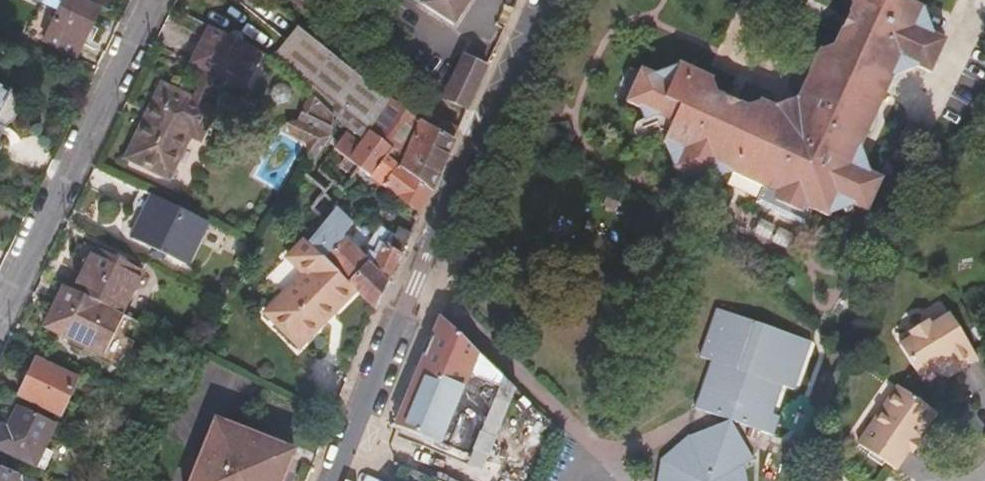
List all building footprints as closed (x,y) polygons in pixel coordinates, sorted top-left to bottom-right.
[(77,57),(99,11),(76,0),(49,0),(47,5),(32,36),(77,57)] [(423,4),(453,25),(469,3),(471,0),(426,0),(423,4)] [(763,181),(764,178),(813,202),(812,205),(828,213),(830,210),(855,202),(869,172),(859,147),(860,144),(856,142),(883,83),(887,74),(892,76),(894,73),(921,66),(924,62),(936,35),(925,11),(927,7),(921,4),(913,0),(859,0),(861,5),(864,17),(861,22),(870,27),(867,35),(857,31),(851,43),(840,47),(829,51),(824,50),(800,100),(792,117),(777,110),(761,103),(759,107),(749,110),(737,113),(731,114),(726,123),(716,117),(720,111),(714,94),(711,88),(711,84),(711,80),(679,65),(677,70),(653,75),(641,70),(627,101),(638,107),(639,108),(641,121),(659,118),(665,121),(660,132),(664,134),(673,159),(673,164),(703,178),(706,175),(731,167),(763,181)] [(864,17),(861,5),(840,47),(851,43),(857,31),(861,22),(864,17)] [(870,27),(861,22),(857,31),(867,35),(870,27)] [(340,56),(301,25),(272,58),(311,95),(337,119),(363,139),(369,131),(394,150),(388,157),(398,165),(400,166),(419,121),(360,72),(340,56)] [(262,53),(211,27),(193,63),(208,71),(214,74),(243,89),(262,53)] [(442,97),(457,104),(469,110),(487,68),(463,56),(442,97)] [(214,74),(208,71),(192,101),(200,104),(214,74)] [(9,127),(17,122),(23,110),(25,99),(0,86),(0,143),(9,127)] [(200,104),(192,101),(163,87),(129,158),(169,179),(191,135),(202,141),(216,113),(200,104)] [(749,110),(714,94),(720,111),(722,109),(731,114),(737,113),(749,110)] [(337,119),(311,95),(303,114),(298,110),(294,118),(326,136),(337,119)] [(796,98),(777,110),(792,117),(800,100),(796,98)] [(457,104),(448,124),(460,130),(469,110),(457,104)] [(722,109),(720,111),(716,117),(726,123),(731,114),(722,109)] [(430,113),(423,123),(454,141),(460,130),(448,124),(430,113)] [(423,123),(419,121),(400,166),(433,192),(454,141),(423,123)] [(369,131),(363,139),(388,157),(394,150),(369,131)] [(388,157),(363,139),(360,142),(347,133),(336,148),(361,168),(383,185),(398,165),(388,157)] [(251,177),(272,189),(297,149),(275,136),(251,177)] [(361,168),(336,148),(319,171),(344,192),(361,168)] [(433,192),(400,166),(398,165),(383,185),(421,215),(433,192)] [(764,178),(763,181),(756,199),(803,222),(812,205),(813,202),(764,178)] [(209,222),(153,195),(133,239),(188,266),(209,222)] [(327,221),(315,209),(312,207),(305,218),(318,231),(327,221)] [(336,209),(327,221),(318,231),(307,244),(323,260),(346,238),(352,224),(336,209)] [(356,292),(374,312),(402,255),(390,248),(395,236),(378,228),(367,247),(369,248),(364,256),(369,260),(347,284),(356,292)] [(402,255),(412,234),(400,229),(395,236),(390,248),(402,255)] [(364,256),(346,238),(323,260),(347,284),(369,260),(364,256)] [(301,349),(356,292),(347,284),(323,260),(307,244),(304,242),(288,257),(304,275),(265,313),(301,349)] [(94,249),(74,289),(123,314),(143,273),(94,249)] [(74,289),(65,285),(46,325),(86,345),(84,351),(110,364),(131,318),(123,314),(74,289)] [(696,409),(729,421),(761,432),(779,385),(792,389),(807,343),(800,340),(717,312),(701,357),(713,362),(705,386),(696,409)] [(953,368),(956,373),(979,359),(950,314),(930,325),(926,323),(913,330),(912,338),(900,345),(919,375),(939,364),(945,372),(953,368)] [(501,377),(440,319),(397,427),(439,444),(450,418),(481,430),(501,377)] [(20,394),(60,414),(78,380),(38,360),(20,394)] [(948,377),(956,373),(953,368),(945,372),(948,377)] [(893,467),(906,449),(908,446),(906,445),(911,437),(913,438),(915,436),(934,409),(897,384),(856,442),(893,467)] [(494,410),(500,412),(505,399),(499,397),(494,410)] [(18,406),(8,427),(3,425),(0,430),(0,448),(36,467),(56,424),(18,406)] [(450,418),(439,444),(471,456),(481,430),(450,418)] [(283,466),(288,468),(294,451),(215,421),(191,480),(277,480),(283,466)] [(751,459),(729,421),(688,437),(698,465),(709,463),(712,463),(714,463),(715,464),(725,474),(741,467),(751,459)] [(908,446),(906,449),(911,452),(919,440),(915,436),(913,438),(911,437),(906,445),(908,446)] [(688,437),(662,461),(657,480),(742,480),(741,467),(725,474),(715,464),(714,463),(712,463),(709,463),(698,465),(688,437)] [(0,468),(0,480),(19,480),(21,476),(0,468)]
